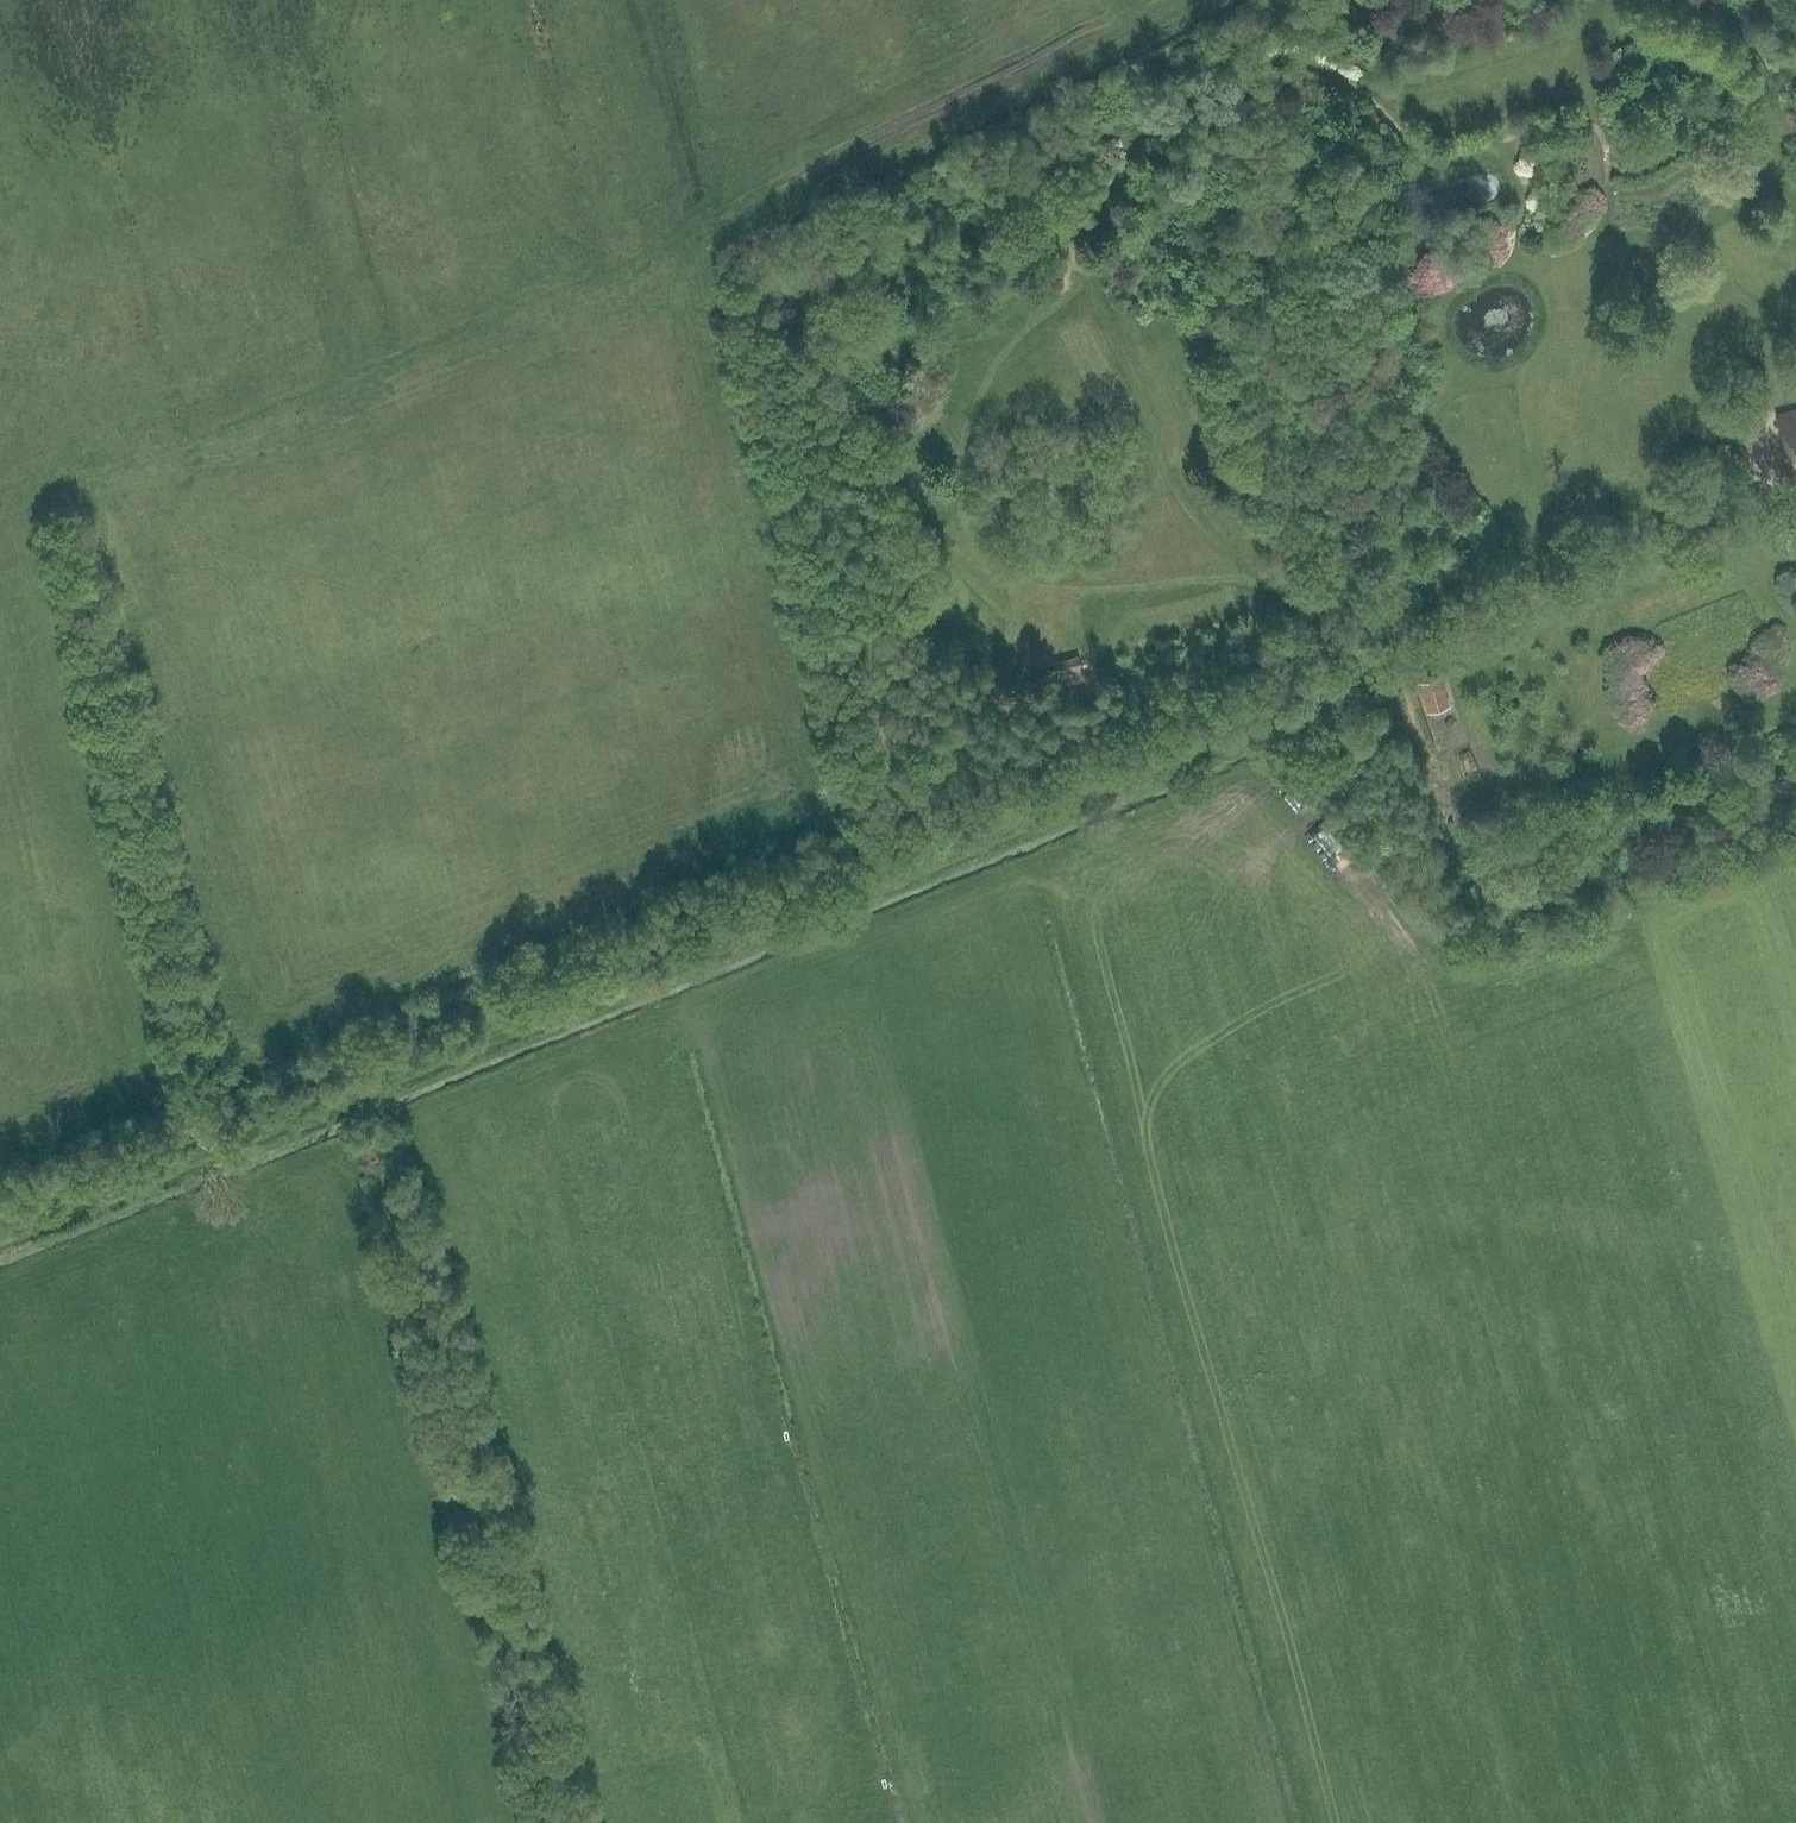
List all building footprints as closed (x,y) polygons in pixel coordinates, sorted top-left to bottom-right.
[(1777,417),(1795,476),(1795,411),(1777,417)] [(1448,706),(1439,678),(1418,685),(1427,713),(1448,706)]
